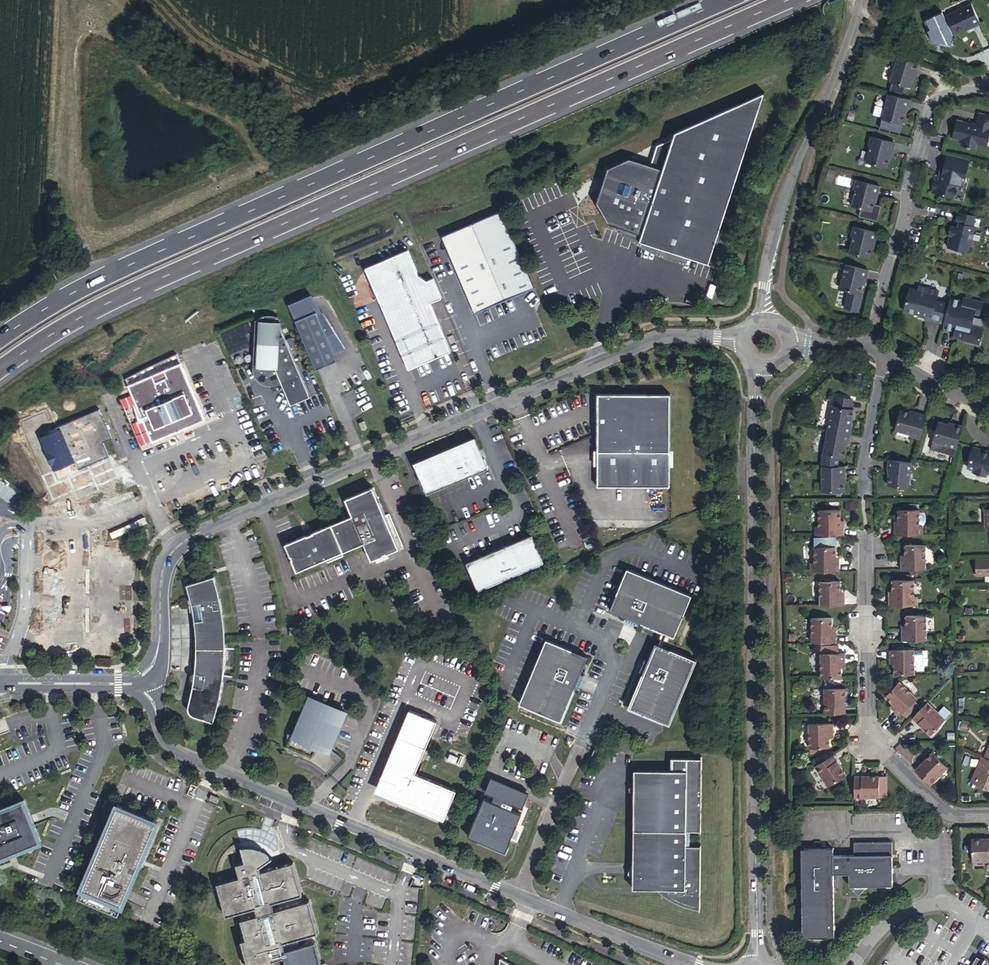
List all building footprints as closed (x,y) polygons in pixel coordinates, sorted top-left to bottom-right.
[(971,8),(946,19),(954,38),(965,32),(972,30),(980,27),(971,8)] [(918,77),(920,69),(897,62),(891,86),(912,91),(914,83),(916,76),(918,77)] [(708,262),(766,91),(676,131),(664,168),(630,157),(609,167),(597,201),(609,222),(611,223),(642,233),(640,240),(661,247),(688,255),(703,260),(708,262)] [(909,113),(911,105),(888,99),(882,123),(903,128),(907,112),(909,113)] [(979,116),(976,126),(975,128),(971,126),(957,122),(952,139),(962,142),(960,147),(966,149),(965,150),(969,151),(969,150),(974,151),(976,146),(985,149),(988,135),(988,118),(979,116)] [(893,155),(895,146),(871,141),(869,149),(871,150),(867,166),(887,171),(889,162),(891,155),(893,155)] [(969,163),(947,158),(946,161),(968,166),(969,163)] [(968,166),(946,161),(942,180),(939,179),(938,183),(935,182),(932,196),(952,201),(955,198),(957,189),(961,187),(962,180),(964,181),(968,166)] [(878,199),(880,190),(856,184),(854,193),(856,194),(852,210),(873,214),(875,206),(876,198),(878,199)] [(534,287),(503,210),(470,224),(465,234),(456,230),(448,247),(458,251),(454,261),(476,313),(534,287)] [(973,230),(975,220),(958,216),(955,230),(953,230),(951,239),(953,239),(950,251),(968,255),(971,243),(968,242),(969,236),(972,237),(974,231),(973,230)] [(642,233),(611,223),(623,232),(627,236),(639,243),(659,253),(685,263),(688,255),(661,247),(640,240),(642,233)] [(465,234),(470,224),(443,235),(454,261),(458,251),(448,247),(456,230),(465,234)] [(877,245),(879,237),(855,231),(853,240),(854,240),(850,256),(871,261),(873,252),(875,245),(877,245)] [(443,298),(434,278),(428,280),(423,277),(419,274),(415,272),(411,270),(406,269),(402,267),(397,266),(393,266),(388,265),(384,265),(379,266),(375,266),(370,267),(366,268),(388,299),(405,337),(397,341),(409,369),(451,352),(431,303),(443,298)] [(388,299),(366,268),(380,302),(397,341),(405,337),(388,299)] [(868,281),(870,273),(847,268),(842,292),(863,297),(865,287),(866,281),(868,281)] [(944,327),(949,308),(936,304),(938,295),(918,290),(917,294),(909,292),(903,314),(918,317),(919,316),(926,317),(925,321),(925,322),(944,327)] [(321,319),(326,317),(312,294),(288,304),(295,319),(317,310),(321,319)] [(964,305),(951,301),(949,308),(944,327),(943,332),(955,335),(954,339),(964,342),(963,344),(963,345),(979,350),(983,333),(972,330),(975,319),(980,320),(983,307),(965,302),(964,305)] [(301,334),(316,369),(338,360),(334,351),(345,347),(326,317),(321,319),(317,310),(295,319),(301,334)] [(258,367),(260,320),(263,320),(263,317),(265,317),(266,316),(267,316),(268,316),(270,316),(271,316),(272,316),(273,316),(275,316),(276,317),(277,317),(277,319),(280,319),(280,316),(278,315),(276,315),(273,314),(269,314),(267,314),(264,314),(261,316),(259,317),(257,318),(256,319),(254,369),(254,371),(255,374),(256,376),(257,378),(259,380),(262,382),(263,383),(265,384),(267,384),(270,385),(282,383),(281,380),(270,381),(269,381),(268,380),(267,380),(266,380),(265,380),(265,379),(264,379),(263,378),(262,378),(262,377),(261,377),(261,376),(260,375),(259,374),(259,373),(258,372),(258,371),(258,370),(258,369),(258,368),(258,367)] [(285,336),(280,324),(280,319),(277,319),(277,317),(276,317),(275,316),(273,316),(272,316),(271,316),(270,316),(268,316),(267,316),(266,316),(265,317),(263,317),(263,320),(260,320),(258,367),(258,368),(258,369),(258,370),(258,371),(258,372),(259,373),(259,374),(260,375),(261,376),(261,377),(262,377),(262,378),(263,378),(264,379),(265,379),(265,380),(266,380),(267,380),(268,380),(269,381),(270,381),(281,380),(282,383),(290,403),(310,395),(285,336)] [(155,374),(131,384),(155,440),(206,419),(182,363),(166,370),(169,377),(158,381),(155,374)] [(670,393),(598,393),(599,414),(598,414),(598,432),(598,461),(670,461),(670,444),(670,393)] [(853,405),(838,402),(837,412),(852,414),(853,405)] [(61,428),(40,437),(58,480),(83,470),(82,468),(85,467),(86,470),(89,471),(93,469),(94,466),(93,463),(112,455),(106,440),(115,437),(108,420),(105,422),(100,408),(59,425),(61,428)] [(837,412),(834,411),(824,457),(840,460),(845,461),(848,446),(850,446),(854,431),(852,430),(855,415),(852,414),(837,412)] [(921,442),(927,418),(918,416),(918,418),(910,416),(902,414),(897,434),(913,438),(912,440),(921,442)] [(958,451),(965,429),(957,426),(956,428),(950,427),(940,424),(934,445),(958,451)] [(483,458),(475,438),(467,442),(477,460),(483,458)] [(424,494),(487,467),(483,458),(477,460),(467,442),(412,465),(424,494)] [(976,449),(970,470),(977,472),(976,474),(988,478),(988,475),(988,453),(976,449)] [(840,460),(824,457),(821,471),(838,470),(840,460)] [(910,490),(913,466),(890,463),(889,471),(891,471),(889,487),(910,490)] [(844,478),(845,470),(838,470),(821,471),(820,495),(841,494),(842,485),(842,478),(844,478)] [(305,535),(285,543),(296,571),(364,542),(371,559),(399,547),(372,486),(345,498),(352,515),(312,532),(309,527),(303,530),(305,535)] [(893,527),(893,537),(896,536),(920,535),(919,521),(919,511),(919,509),(916,509),(907,510),(899,510),(896,510),(896,521),(896,527),(893,527)] [(814,528),(814,538),(843,537),(843,527),(839,527),(840,522),(839,510),(817,511),(817,528),(814,528)] [(531,534),(464,563),(476,590),(542,561),(531,534)] [(899,561),(899,570),(925,569),(925,545),(903,546),(903,555),(903,561),(899,561)] [(809,563),(809,572),(840,571),(840,563),(836,563),(836,557),(836,546),(812,547),(813,563),(809,563)] [(976,562),(976,578),(984,578),(984,576),(988,576),(988,561),(976,562)] [(624,569),(608,611),(625,618),(638,623),(659,632),(662,633),(668,636),(672,637),(689,596),(624,569)] [(193,680),(196,680),(195,685),(193,684),(191,693),(188,707),(187,709),(188,711),(189,712),(190,714),(191,715),(192,716),(193,716),(213,723),(219,700),(222,685),(224,665),(225,648),(225,638),(225,633),(223,616),(223,614),(220,600),(218,591),(217,587),(216,583),(214,577),(187,585),(188,590),(192,605),(195,605),(194,606),(194,609),(194,613),(195,614),(195,617),(196,619),(197,621),(195,621),(196,634),(196,649),(196,663),(195,672),(194,672),(193,672),(192,672),(191,673),(190,674),(190,675),(190,676),(190,677),(190,678),(191,678),(192,679),(193,680)] [(887,597),(888,605),(918,605),(917,596),(914,597),(913,579),(890,580),(890,591),(891,597),(887,597)] [(818,581),(818,607),(844,606),(844,598),(840,598),(839,592),(839,581),(818,581)] [(900,632),(900,641),(926,640),(925,616),(904,616),(904,626),(904,632),(900,632)] [(638,623),(625,618),(623,621),(636,626),(638,623)] [(809,618),(810,643),(837,642),(836,633),(832,633),(832,627),(831,618),(809,618)] [(668,636),(662,633),(657,645),(664,648),(668,636)] [(580,674),(587,657),(546,641),(521,702),(520,705),(560,722),(575,687),(580,674)] [(669,726),(695,661),(679,654),(675,653),(664,648),(657,645),(654,644),(647,661),(642,674),(628,708),(662,723),(669,726)] [(818,652),(819,679),(841,678),(841,668),(841,662),(845,662),(845,652),(838,652),(837,645),(822,645),(822,652),(818,652)] [(892,665),(892,674),(913,673),(913,651),(888,651),(889,659),(892,659),(892,665)] [(642,674),(647,661),(644,660),(639,672),(642,674)] [(579,687),(583,676),(580,674),(575,687),(578,688),(579,687)] [(895,707),(893,710),(900,716),(901,714),(915,700),(916,698),(898,681),(884,696),(891,703),(895,707)] [(823,715),(845,714),(844,688),(823,688),(823,715)] [(330,748),(345,712),(334,707),(333,709),(330,707),(331,706),(308,697),(292,735),(329,751),(330,748)] [(915,700),(901,714),(906,718),(919,704),(915,700)] [(928,702),(912,719),(929,735),(945,718),(928,702)] [(409,709),(381,777),(388,780),(384,791),(445,817),(457,790),(415,773),(431,735),(437,721),(409,709)] [(973,724),(966,722),(963,733),(971,735),(973,724)] [(832,750),(831,741),(831,735),(835,734),(835,725),(810,726),(810,750),(832,750)] [(334,751),(330,748),(329,751),(292,735),(287,732),(285,749),(298,754),(302,756),(302,758),(303,758),(307,760),(312,763),(314,764),(316,766),(321,769),(326,773),(342,757),(336,752),(334,751)] [(917,770),(934,785),(950,768),(934,752),(917,770)] [(701,902),(701,888),(701,845),(702,754),(671,754),(671,769),(633,769),(633,806),(633,820),(633,826),(633,864),(633,887),(660,888),(664,890),(668,893),(672,895),(677,897),(681,899),(686,900),(690,901),(695,902),(700,902),(701,902)] [(848,777),(834,756),(815,767),(829,789),(848,777)] [(983,758),(972,783),(988,791),(988,760),(986,759),(983,758)] [(376,788),(384,791),(388,780),(381,777),(376,788)] [(855,778),(855,800),(881,800),(880,778),(880,777),(855,778)] [(889,778),(880,778),(881,800),(890,800),(889,778)] [(219,797),(211,794),(209,799),(217,802),(219,797)] [(0,808),(0,857),(42,839),(25,798),(0,808)] [(516,828),(522,814),(519,813),(485,798),(482,805),(469,836),(506,852),(512,839),(512,837),(516,828)] [(118,804),(79,896),(119,913),(122,906),(158,821),(121,805),(118,804)] [(516,828),(512,837),(517,839),(521,830),(516,828)] [(968,841),(969,863),(988,862),(988,840),(968,841)] [(833,848),(802,848),(803,936),(814,935),(817,935),(835,935),(835,927),(835,923),(834,888),(838,885),(838,880),(838,876),(841,876),(844,876),(848,876),(849,888),(858,895),(867,887),(893,887),(893,874),(892,870),(892,842),(853,842),(853,855),(833,856),(833,848)] [(260,848),(256,847),(253,846),(249,846),(246,846),(242,845),(245,860),(236,863),(239,876),(217,882),(226,914),(239,911),(255,906),(257,914),(241,919),(246,938),(241,939),(245,964),(321,964),(314,940),(300,944),(298,937),(318,932),(309,899),(274,909),(272,902),(302,894),(300,888),(298,880),(293,861),(278,865),(261,870),(260,866),(272,856),(268,854),(266,852),(263,850),(260,848)]
